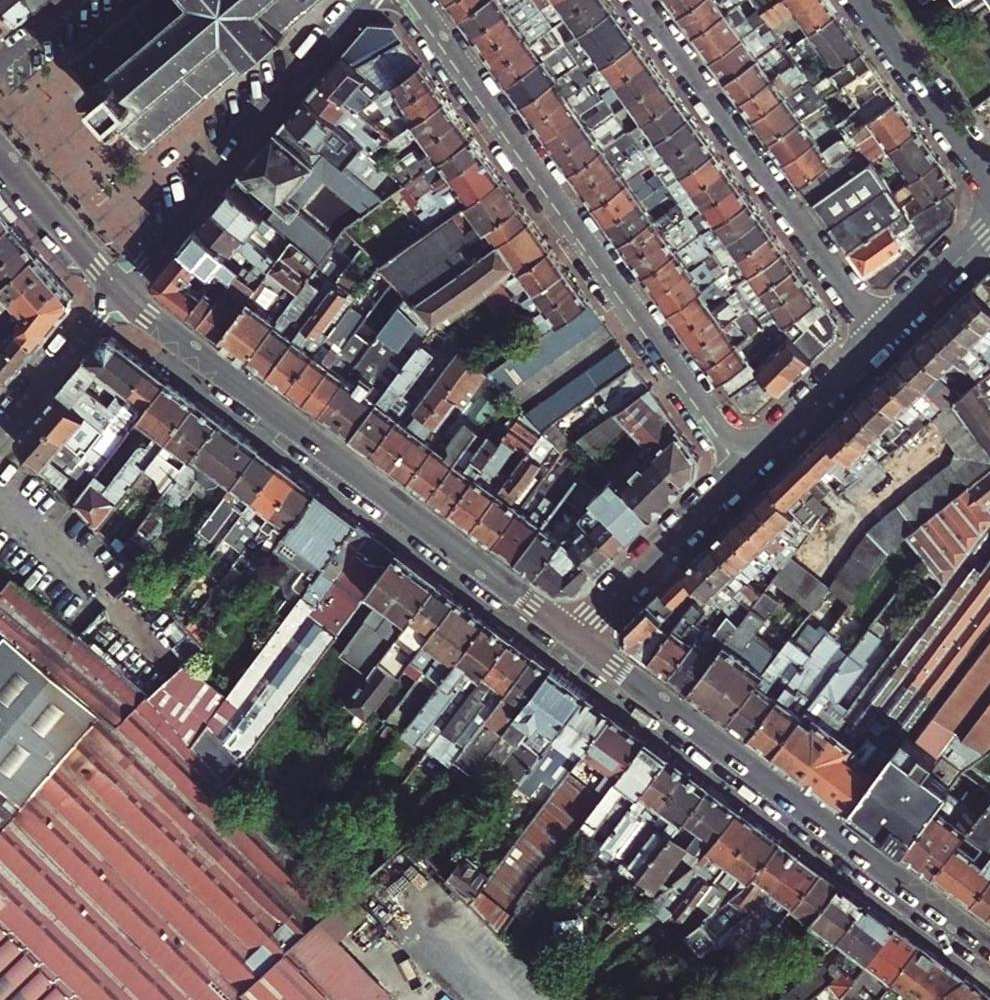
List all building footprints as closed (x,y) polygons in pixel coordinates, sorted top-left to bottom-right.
[(21,21),(4,0),(0,0),(0,33),(3,37),(21,21)] [(21,21),(42,3),(40,0),(4,0),(21,21)] [(315,3),(316,5),(319,3),(318,0),(144,0),(139,4),(138,3),(135,5),(136,7),(119,21),(118,20),(115,22),(117,24),(100,38),(99,36),(96,39),(97,40),(81,54),(80,53),(78,55),(77,53),(75,55),(77,58),(74,60),(77,63),(80,61),(96,80),(92,83),(91,90),(95,94),(101,94),(105,91),(121,111),(118,114),(117,120),(121,125),(126,125),(130,122),(146,141),(143,144),(145,146),(148,144),(150,147),(153,145),(152,143),(154,142),(153,140),(169,126),(171,128),(173,126),(172,124),(188,109),(190,111),(193,109),(191,107),(208,93),(210,94),(213,92),(211,90),(228,76),(230,77),(233,75),(231,73),(249,59),(250,60),(253,59),(254,60),(256,58),(255,57),(285,32),(286,33),(288,31),(287,29),(288,28),(287,27),(300,16),(301,18),(303,16),(302,14),(315,3)] [(450,0),(462,18),(487,0),(450,0)] [(474,34),(508,10),(522,0),(487,0),(462,18),(474,34)] [(485,50),(519,26),(542,10),(542,9),(536,0),(513,16),(508,10),(474,34),(485,50)] [(508,10),(513,16),(536,0),(522,0),(508,10)] [(536,0),(542,9),(546,5),(542,0),(536,0)] [(557,0),(554,0),(546,5),(542,9),(542,10),(546,15),(560,5),(557,0)] [(614,6),(609,0),(589,0),(568,15),(554,25),(554,26),(559,33),(565,42),(570,38),(580,31),(614,6)] [(560,5),(568,15),(589,0),(557,0),(560,5)] [(680,13),(699,0),(671,0),(680,13)] [(695,34),(744,0),(699,0),(680,13),(695,34)] [(695,34),(713,58),(745,36),(763,23),(768,20),(763,13),(754,0),(744,0),(695,34)] [(754,0),(763,13),(783,0),(754,0)] [(810,33),(838,14),(828,0),(783,0),(763,13),(768,20),(771,24),(773,27),(796,12),(810,33)] [(974,17),(989,7),(989,0),(963,0),(974,17)] [(591,47),(626,23),(614,6),(580,31),(591,47)] [(865,52),(838,14),(810,33),(797,42),(788,48),(797,60),(809,78),(815,86),(824,79),(810,59),(822,51),(837,71),(865,52)] [(485,50),(497,66),(531,42),(541,35),(537,30),(541,27),(545,32),(554,26),(554,25),(547,16),(524,32),(519,26),(485,50)] [(406,40),(390,18),(375,17),(344,54),(362,70),(378,59),(406,40)] [(766,28),(771,24),(768,20),(763,23),(766,28)] [(638,40),(626,23),(591,47),(604,64),(638,40)] [(788,48),(797,42),(786,26),(776,32),(783,40),(788,48)] [(775,29),(766,35),(774,46),(783,40),(776,32),(775,29)] [(591,47),(580,31),(570,38),(582,54),(591,47)] [(508,83),(566,42),(565,42),(559,33),(537,50),(531,42),(497,66),(508,83)] [(713,58),(728,80),(760,56),(774,46),(766,35),(751,45),(745,36),(713,58)] [(582,54),(570,38),(565,42),(566,42),(569,47),(577,58),(582,54)] [(423,64),(406,40),(378,59),(385,69),(395,84),(423,64)] [(651,59),(638,40),(604,64),(594,71),(589,75),(593,80),(596,85),(601,81),(605,85),(599,89),(601,91),(603,94),(608,90),(617,84),(651,59)] [(569,47),(566,42),(508,83),(523,103),(571,69),(572,69),(561,53),(569,47)] [(581,63),(577,58),(569,47),(561,53),(572,69),(581,63)] [(591,47),(582,54),(594,71),(604,64),(591,47)] [(728,80),(742,99),(797,60),(788,48),(782,53),(784,56),(768,67),(760,56),(728,80)] [(865,52),(837,71),(824,79),(815,86),(820,94),(838,82),(843,89),(847,86),(875,66),(865,52)] [(324,77),(355,105),(359,109),(376,97),(362,85),(369,76),(362,70),(344,54),(324,77)] [(594,71),(582,54),(577,58),(581,63),(586,70),(589,75),(594,71)] [(385,69),(378,59),(362,70),(369,76),(372,78),(385,69)] [(665,78),(651,59),(617,84),(630,102),(665,78)] [(797,60),(742,99),(754,117),(787,94),(780,84),(797,72),(804,82),(809,78),(797,60)] [(436,82),(423,64),(395,84),(385,90),(376,97),(389,115),(393,112),(436,82)] [(890,87),(875,66),(847,86),(862,106),(890,87)] [(571,69),(523,103),(535,121),(593,80),(589,75),(586,70),(576,76),(571,69)] [(780,84),(787,94),(804,82),(797,72),(780,84)] [(376,97),(385,90),(372,78),(369,76),(362,85),(376,97)] [(324,77),(309,96),(341,123),(355,105),(324,77)] [(629,131),(678,97),(665,78),(630,102),(638,113),(629,119),(621,109),(616,112),(617,113),(625,124),(629,131)] [(803,117),(795,105),(803,99),(812,93),(820,105),(825,101),(820,94),(815,86),(809,78),(804,82),(787,94),(754,117),(770,139),(803,117)] [(593,80),(535,121),(547,137),(582,113),(578,107),(601,91),(599,89),(596,85),(593,80)] [(448,100),(436,82),(393,112),(398,119),(384,128),(380,121),(376,124),(393,139),(448,100)] [(630,102),(617,84),(608,90),(621,109),(630,102)] [(850,114),(835,94),(825,101),(840,121),(849,134),(855,130),(899,100),(890,87),(862,106),(857,110),(850,114)] [(616,112),(621,109),(608,90),(603,94),(605,97),(610,104),(616,112)] [(578,107),(582,113),(605,97),(603,94),(601,91),(578,107)] [(341,123),(309,96),(291,117),(324,146),(335,132),(340,136),(337,139),(353,152),(351,155),(362,165),(360,168),(392,195),(397,192),(404,187),(407,184),(394,174),(388,169),(382,163),(370,154),(375,151),(341,123)] [(610,104),(605,97),(582,113),(587,120),(610,104)] [(634,137),(637,141),(651,132),(657,141),(692,116),(678,97),(629,131),(634,137)] [(811,111),(803,99),(795,105),(803,117),(811,111)] [(448,100),(393,139),(387,143),(395,154),(413,142),(411,139),(420,133),(426,142),(460,118),(448,100)] [(919,128),(899,100),(855,130),(862,140),(863,139),(872,151),(849,167),(840,155),(801,183),(814,201),(872,161),(919,128)] [(809,125),(803,117),(770,139),(785,160),(817,137),(825,132),(840,121),(825,101),(820,105),(826,113),(809,125)] [(616,112),(610,104),(587,120),(582,113),(547,137),(559,154),(617,113),(616,112)] [(602,141),(625,124),(617,113),(559,154),(571,171),(606,147),(602,141)] [(692,116),(657,141),(663,148),(669,158),(704,133),(692,116)] [(291,117),(245,172),(283,203),(271,217),(279,223),(297,238),(323,260),(334,244),(303,219),(333,182),(368,211),(386,199),(324,146),(291,117)] [(474,137),(460,118),(426,142),(433,151),(424,157),(421,154),(404,166),(414,180),(474,137)] [(629,131),(625,124),(602,141),(606,147),(629,131)] [(941,161),(919,128),(872,161),(879,170),(895,158),(912,181),(941,161)] [(844,135),(832,142),(825,147),(817,137),(785,160),(801,183),(840,155),(862,140),(855,130),(849,134),(845,137),(844,135)] [(629,131),(606,147),(611,154),(634,137),(629,131)] [(335,132),(324,146),(386,199),(392,195),(360,168),(362,165),(351,155),(353,152),(337,139),(340,136),(335,132)] [(832,142),(825,132),(817,137),(825,147),(832,142)] [(717,151),(704,133),(669,158),(675,165),(666,171),(660,164),(655,168),(659,173),(666,183),(668,184),(717,151)] [(474,137),(414,180),(409,183),(416,192),(421,189),(425,194),(485,152),(474,137)] [(606,147),(571,171),(583,188),(618,164),(632,154),(641,148),(637,141),(634,137),(611,154),(606,147)] [(657,141),(648,147),(654,154),(663,148),(657,141)] [(655,168),(660,164),(654,154),(648,147),(643,150),(646,155),(653,164),(655,168)] [(717,151),(668,184),(673,192),(679,201),(683,198),(685,197),(678,188),(687,182),(693,191),(728,166),(717,151)] [(502,177),(485,152),(425,194),(421,189),(416,192),(420,198),(427,209),(443,198),(450,208),(467,196),(469,199),(471,202),(503,179),(502,177)] [(624,172),(638,162),(632,154),(618,164),(624,172)] [(595,205),(630,181),(644,171),(653,164),(646,155),(638,162),(624,172),(618,164),(583,188),(595,205)] [(382,163),(388,169),(393,165),(387,160),(382,163)] [(879,170),(872,161),(814,201),(849,250),(906,209),(900,201),(895,193),(879,170)] [(941,161),(912,181),(895,193),(900,201),(917,190),(928,206),(946,193),(958,184),(941,161)] [(388,169),(394,174),(399,170),(393,165),(388,169)] [(740,183),(728,166),(693,191),(705,207),(740,183)] [(636,189),(650,179),(644,171),(630,181),(636,189)] [(595,205),(608,224),(666,183),(659,173),(650,179),(636,189),(630,181),(595,205)] [(503,179),(471,202),(433,229),(384,264),(413,293),(419,300),(474,261),(466,251),(463,246),(478,236),(522,205),(503,179)] [(420,198),(416,192),(409,183),(407,184),(404,187),(414,201),(414,202),(420,198)] [(621,241),(656,217),(650,208),(664,198),(666,202),(670,199),(668,195),(673,192),(668,184),(666,183),(608,224),(621,241)] [(702,233),(751,199),(740,183),(705,207),(695,214),(691,217),(697,226),(702,233)] [(233,185),(217,205),(251,233),(268,214),(233,185)] [(386,199),(368,211),(365,214),(376,228),(407,206),(397,192),(392,195),(386,199)] [(874,267),(866,273),(874,285),(890,286),(955,221),(956,207),(946,193),(928,206),(912,217),(916,223),(900,235),(903,237),(870,261),(874,267)] [(691,217),(695,214),(683,198),(679,201),(683,207),(690,217),(691,217)] [(714,249),(763,215),(751,199),(702,233),(710,243),(714,249)] [(217,205),(201,224),(236,254),(244,245),(260,258),(258,260),(262,264),(264,261),(274,268),(281,259),(262,243),(251,233),(217,205)] [(532,219),(522,205),(478,236),(481,240),(466,251),(474,261),(532,219)] [(417,219),(407,206),(376,228),(386,241),(417,219)] [(621,241),(633,257),(690,217),(683,207),(660,223),(656,217),(621,241)] [(0,208),(0,233),(12,223),(0,208)] [(912,217),(906,209),(849,250),(866,273),(874,267),(870,261),(903,237),(900,235),(916,223),(912,217)] [(262,243),(279,223),(271,217),(268,214),(251,233),(262,243)] [(775,232),(763,215),(714,249),(715,252),(723,262),(726,266),(731,262),(724,253),(733,246),(740,256),(775,232)] [(690,217),(633,257),(645,274),(679,250),(674,243),(697,226),(691,217),(690,217)] [(440,321),(444,326),(498,287),(506,282),(552,248),(532,219),(474,261),(419,300),(435,317),(440,321)] [(0,233),(0,263),(27,240),(12,223),(0,233)] [(185,244),(205,261),(212,266),(222,274),(191,313),(202,321),(224,293),(235,278),(247,263),(236,254),(201,224),(185,244)] [(751,272),(786,248),(775,232),(740,256),(751,272)] [(657,292),(692,268),(686,261),(710,243),(702,233),(679,250),(645,274),(657,292)] [(481,240),(478,236),(463,246),(466,251),(481,240)] [(274,268),(222,336),(251,358),(281,316),(271,309),(291,282),(301,289),(316,269),(323,260),(297,238),(281,259),(274,268)] [(27,240),(0,263),(0,287),(38,254),(27,240)] [(205,261),(185,244),(156,277),(157,287),(191,313),(222,274),(212,266),(203,276),(197,272),(205,261)] [(552,248),(506,282),(515,296),(519,293),(524,300),(568,270),(552,248)] [(756,279),(763,289),(798,264),(786,248),(751,272),(742,278),(737,282),(742,289),(756,279)] [(699,278),(723,262),(715,252),(692,268),(657,292),(671,311),(705,287),(699,278)] [(49,266),(38,254),(0,287),(0,312),(12,301),(10,299),(31,279),(33,281),(49,266)] [(202,321),(222,336),(274,268),(264,261),(262,264),(258,260),(253,267),(251,266),(239,281),(227,296),(224,293),(202,321)] [(742,278),(731,262),(726,266),(729,270),(737,282),(742,278)] [(247,263),(235,278),(239,281),(251,266),(247,263)] [(761,315),(809,280),(798,264),(763,289),(749,299),(754,306),(761,315)] [(49,266),(33,281),(31,279),(10,299),(12,301),(0,312),(0,327),(6,332),(1,336),(28,359),(73,306),(73,295),(49,266)] [(270,372),(310,320),(302,314),(323,286),(328,278),(316,269),(301,289),(281,316),(251,358),(270,372)] [(580,286),(568,270),(524,300),(532,311),(521,320),(525,325),(580,286)] [(976,285),(989,300),(989,271),(976,285)] [(671,311),(686,333),(732,300),(737,297),(722,276),(705,287),(671,311)] [(822,297),(809,280),(761,315),(767,324),(773,332),(782,325),(794,317),(822,297)] [(331,292),(310,320),(270,372),(291,388),(327,340),(332,333),(328,329),(336,318),(333,317),(352,292),(338,282),(331,292)] [(508,301),(515,296),(506,282),(498,287),(508,301)] [(976,285),(961,300),(989,330),(989,300),(976,285)] [(310,320),(331,292),(323,286),(302,314),(310,320)] [(591,302),(580,286),(525,325),(517,330),(528,336),(541,327),(546,334),(591,302)] [(498,287),(444,326),(458,340),(464,346),(477,359),(517,330),(525,325),(521,320),(516,313),(520,311),(516,306),(513,308),(508,301),(498,287)] [(336,318),(340,322),(359,298),(352,292),(333,317),(336,318)] [(686,333),(696,347),(743,314),(749,310),(754,306),(749,299),(744,292),(739,296),(742,301),(736,306),(732,300),(686,333)] [(397,314),(323,412),(354,435),(403,369),(392,361),(387,367),(381,363),(396,344),(401,348),(420,324),(427,324),(435,317),(419,300),(413,293),(397,314)] [(359,298),(340,322),(332,333),(327,340),(343,352),(372,314),(376,309),(360,296),(359,298)] [(831,310),(822,297),(794,317),(805,328),(831,310)] [(961,300),(947,313),(984,351),(989,345),(989,330),(961,300)] [(507,391),(604,321),(591,302),(546,334),(537,341),(491,374),(507,391)] [(696,347),(708,364),(767,324),(761,315),(754,306),(749,310),(755,318),(749,322),(743,314),(696,347)] [(372,314),(343,352),(307,400),(323,412),(397,314),(389,308),(383,315),(380,313),(376,318),(372,314)] [(755,318),(749,310),(743,314),(749,322),(755,318)] [(839,321),(831,310),(805,328),(826,348),(837,337),(839,321)] [(947,313),(931,329),(969,367),(981,379),(989,372),(989,358),(984,351),(947,313)] [(815,359),(826,348),(805,328),(794,317),(782,325),(791,335),(815,359)] [(720,380),(751,358),(746,351),(773,332),(767,324),(708,364),(720,380)] [(778,339),(769,345),(774,351),(791,335),(782,325),(773,332),(778,339)] [(10,379),(28,359),(1,336),(6,332),(0,327),(0,370),(10,379)] [(969,367),(931,329),(917,343),(953,381),(960,387),(965,392),(970,388),(959,378),(969,367)] [(116,397),(110,405),(114,408),(118,402),(122,405),(151,364),(112,335),(105,336),(71,376),(86,388),(88,386),(94,379),(116,397)] [(815,359),(791,335),(774,351),(798,376),(815,359)] [(327,340),(291,388),(307,400),(343,352),(327,340)] [(354,435),(374,451),(411,402),(414,398),(406,392),(437,351),(425,341),(403,369),(354,435)] [(953,381),(917,343),(902,357),(939,395),(953,381)] [(387,367),(392,361),(401,348),(396,344),(381,363),(387,367)] [(774,351),(769,345),(751,358),(757,367),(774,351)] [(374,451),(395,467),(422,432),(419,430),(453,386),(455,388),(477,359),(464,346),(434,387),(431,384),(415,405),(411,402),(374,451)] [(635,364),(621,346),(529,414),(546,431),(557,422),(602,389),(635,364)] [(782,392),(798,376),(774,351),(757,367),(764,373),(782,392)] [(939,395),(902,357),(887,372),(924,409),(939,395)] [(757,367),(751,358),(720,380),(731,396),(764,373),(757,367)] [(422,432),(395,467),(412,479),(448,431),(468,405),(491,374),(477,359),(455,388),(453,386),(419,430),(422,432)] [(71,376),(57,393),(104,430),(111,421),(130,434),(142,417),(171,379),(151,364),(122,405),(118,402),(114,408),(110,405),(88,386),(86,388),(71,376)] [(635,364),(602,389),(611,400),(603,406),(612,418),(620,412),(652,388),(635,364)] [(10,379),(0,370),(0,391),(10,379)] [(887,372),(873,386),(910,423),(919,414),(928,422),(933,418),(929,414),(924,409),(887,372)] [(981,379),(979,380),(989,395),(989,372),(981,379)] [(764,373),(731,396),(743,412),(758,415),(782,392),(764,373)] [(171,379),(142,417),(160,431),(151,443),(147,442),(142,444),(114,481),(128,492),(198,399),(171,379)] [(979,380),(970,388),(965,392),(958,398),(957,399),(965,410),(973,421),(976,424),(989,413),(989,395),(979,380)] [(910,423),(873,386),(858,400),(886,429),(895,438),(906,427),(910,431),(914,427),(910,423)] [(953,393),(958,398),(965,392),(960,387),(953,393)] [(620,412),(656,449),(688,482),(699,471),(701,456),(652,388),(620,412)] [(84,445),(89,449),(104,430),(57,393),(38,415),(79,451),(84,445)] [(193,456),(222,417),(198,399),(128,492),(123,498),(139,511),(180,456),(177,451),(180,446),(193,456)] [(935,416),(944,428),(965,410),(957,399),(938,414),(935,416)] [(886,429),(858,400),(842,416),(869,445),(877,454),(882,459),(892,451),(879,437),(886,429)] [(478,407),(470,417),(484,426),(491,416),(478,407)] [(933,418),(935,416),(938,414),(934,410),(929,414),(933,418)] [(944,428),(952,439),(973,421),(965,410),(944,428)] [(511,478),(501,470),(518,446),(523,450),(519,454),(525,458),(546,431),(529,414),(527,412),(521,420),(453,510),(474,526),(511,478)] [(976,424),(981,431),(988,441),(989,440),(989,413),(976,424)] [(432,494),(453,510),(521,420),(513,414),(504,426),(499,423),(479,449),(471,444),(432,494)] [(914,427),(918,431),(928,422),(919,414),(910,423),(914,427)] [(18,438),(61,486),(70,475),(89,449),(84,445),(79,451),(38,415),(18,438)] [(869,445),(842,416),(825,433),(852,461),(869,445)] [(225,476),(234,482),(260,447),(222,417),(193,456),(164,494),(178,505),(199,478),(210,486),(220,482),(225,476)] [(484,426),(470,417),(455,436),(448,431),(412,479),(432,494),(471,444),(484,426)] [(973,421),(952,439),(960,449),(981,431),(976,424),(973,421)] [(557,422),(546,431),(559,445),(566,452),(578,443),(557,422)] [(525,458),(511,478),(474,526),(497,543),(540,486),(544,480),(537,475),(559,445),(546,431),(525,458)] [(960,449),(955,461),(972,481),(989,467),(989,443),(988,441),(981,431),(960,449)] [(865,473),(852,461),(825,433),(803,454),(821,473),(830,464),(836,471),(844,478),(835,487),(840,493),(847,488),(864,474),(865,473)] [(102,472),(122,444),(109,435),(77,479),(70,475),(61,486),(78,505),(102,472)] [(892,445),(895,449),(901,444),(896,439),(892,445)] [(537,475),(544,480),(565,453),(566,452),(559,445),(537,475)] [(234,482),(196,532),(207,540),(229,511),(238,518),(280,462),(260,447),(234,482)] [(622,482),(655,515),(688,482),(656,449),(644,460),(639,455),(630,464),(635,470),(622,482)] [(808,500),(816,492),(808,485),(821,473),(803,454),(771,486),(813,529),(823,515),(808,500)] [(882,459),(877,454),(872,459),(877,464),(880,461),(882,459)] [(877,464),(865,473),(864,474),(872,484),(887,471),(880,461),(877,464)] [(955,461),(944,469),(961,490),(972,481),(955,461)] [(282,500),(300,476),(280,462),(238,518),(223,538),(243,552),(245,548),(282,500)] [(830,464),(821,473),(828,480),(836,471),(830,464)] [(972,481),(961,490),(951,498),(940,506),(929,515),(924,519),(958,567),(977,581),(910,671),(938,692),(927,708),(988,753),(989,751),(989,467),(972,481)] [(961,490),(944,469),(934,477),(951,498),(961,490)] [(102,472),(78,505),(95,524),(106,510),(98,504),(114,481),(102,472)] [(540,486),(497,543),(518,559),(544,526),(577,481),(565,472),(550,492),(540,486)] [(835,487),(828,480),(821,473),(808,485),(816,492),(822,499),(835,487)] [(864,474),(847,488),(855,497),(872,484),(864,474)] [(318,490),(300,476),(282,500),(245,548),(250,552),(257,544),(262,548),(274,531),(272,526),(280,516),(291,525),(318,490)] [(951,498),(934,477),(924,486),(940,506),(951,498)] [(591,524),(617,551),(655,515),(622,482),(619,478),(597,497),(608,510),(591,524)] [(809,534),(813,529),(771,486),(756,500),(793,537),(803,528),(809,534)] [(940,506),(924,486),(912,496),(929,515),(940,506)] [(291,525),(274,549),(301,570),(294,580),(295,588),(304,595),(360,521),(318,490),(291,525)] [(808,500),(823,515),(830,507),(822,499),(816,492),(808,500)] [(924,519),(929,515),(912,496),(903,503),(919,523),(924,519)] [(743,513),(780,550),(786,556),(790,559),(792,556),(784,546),(793,537),(756,500),(743,513)] [(893,512),(908,532),(919,523),(903,503),(893,512)] [(155,507),(133,535),(149,547),(162,529),(163,514),(155,507)] [(900,543),(908,532),(893,512),(882,521),(900,543)] [(765,564),(780,550),(743,513),(728,528),(765,564)] [(563,540),(544,526),(518,559),(557,589),(580,588),(617,551),(591,524),(586,518),(579,527),(575,524),(563,540)] [(851,810),(908,733),(927,708),(938,692),(910,671),(977,581),(958,567),(924,519),(919,523),(908,532),(925,557),(945,585),(850,709),(850,708),(845,715),(848,718),(838,732),(835,729),(803,773),(851,810)] [(227,695),(186,659),(149,694),(144,699),(223,781),(235,766),(337,631),(311,612),(373,531),(360,521),(304,595),(296,604),(286,619),(227,695)] [(871,531),(893,551),(900,543),(882,521),(871,531)] [(713,542),(750,579),(755,574),(765,564),(728,528),(713,542)] [(311,612),(337,631),(367,591),(399,550),(373,531),(311,612)] [(886,560),(893,551),(871,531),(870,532),(863,542),(886,560)] [(736,593),(750,579),(713,542),(699,555),(736,593)] [(886,560),(863,542),(855,553),(878,570),(886,560)] [(399,550),(367,591),(379,601),(354,633),(365,642),(351,661),(368,674),(347,703),(357,711),(347,725),(357,732),(399,677),(390,670),(379,661),(440,581),(399,550)] [(855,553),(848,564),(870,580),(878,570),(855,553)] [(744,601),(736,593),(699,555),(684,570),(704,590),(714,600),(721,608),(728,614),(729,612),(741,623),(748,614),(740,605),(744,601)] [(785,565),(777,576),(775,578),(785,586),(802,564),(792,556),(790,559),(785,565)] [(790,559),(786,556),(781,561),(785,565),(790,559)] [(811,572),(802,564),(785,586),(795,594),(811,572)] [(848,564),(840,576),(861,592),(870,580),(848,564)] [(684,570),(663,591),(686,614),(704,590),(684,570)] [(821,581),(811,572),(795,594),(805,603),(821,581)] [(750,579),(759,588),(764,583),(755,574),(750,579)] [(861,592),(840,576),(831,589),(852,604),(861,592)] [(331,995),(294,957),(289,952),(319,923),(340,903),(302,864),(277,838),(271,832),(244,803),(223,781),(144,699),(149,694),(11,579),(0,593),(0,666),(82,737),(62,761),(43,784),(24,807),(0,786),(0,999),(326,999),(331,995)] [(404,652),(412,658),(459,596),(440,581),(379,661),(390,670),(404,652)] [(831,589),(821,581),(805,603),(814,611),(831,589)] [(759,588),(764,593),(767,589),(768,587),(764,583),(759,588)] [(166,586),(159,595),(170,608),(178,599),(166,586)] [(741,623),(691,689),(730,718),(781,653),(757,634),(783,600),(767,589),(764,593),(748,614),(741,623)] [(170,608),(187,626),(196,613),(184,604),(191,595),(184,590),(178,599),(170,608)] [(686,614),(651,659),(671,674),(707,628),(699,621),(714,600),(704,590),(686,614)] [(627,641),(651,659),(686,614),(663,591),(627,626),(627,641)] [(439,683),(489,618),(459,596),(412,658),(399,677),(357,732),(285,827),(277,838),(302,864),(402,732),(439,683)] [(283,617),(286,619),(296,604),(287,597),(277,610),(284,615),(283,617)] [(707,628),(671,674),(691,689),(741,623),(729,612),(728,614),(718,626),(711,621),(707,628)] [(514,637),(489,618),(439,683),(402,732),(416,743),(439,712),(450,720),(514,637)] [(793,638),(781,653),(730,718),(750,734),(791,682),(783,675),(792,663),(790,661),(794,656),(800,661),(795,668),(799,671),(829,633),(830,631),(822,626),(805,647),(793,638)] [(799,671),(791,682),(750,734),(775,752),(832,675),(821,667),(840,643),(829,633),(799,671)] [(832,675),(775,752),(803,773),(835,729),(838,732),(848,718),(845,715),(850,708),(838,700),(868,660),(865,657),(876,642),(864,633),(832,675)] [(467,744),(487,717),(536,653),(514,637),(450,720),(425,752),(435,761),(455,735),(467,744)] [(536,653),(487,717),(492,721),(472,747),(484,757),(505,730),(553,666),(536,653)] [(62,761),(82,737),(0,666),(0,708),(62,761)] [(587,691),(553,666),(505,730),(509,734),(492,756),(520,779),(531,765),(587,691)] [(571,734),(587,746),(614,711),(587,691),(531,765),(543,775),(566,746),(564,742),(571,734)] [(0,708),(0,748),(43,784),(62,761),(0,708)] [(943,753),(965,769),(988,753),(927,708),(908,733),(939,757),(943,753)] [(647,736),(614,711),(587,746),(489,870),(469,896),(498,927),(505,919),(561,846),(586,814),(631,756),(647,736)] [(905,850),(949,791),(965,769),(943,753),(939,757),(908,733),(851,810),(905,850)] [(584,863),(586,861),(670,753),(647,736),(631,756),(586,814),(561,846),(584,863)] [(24,807),(43,784),(0,748),(0,786),(24,807)] [(623,854),(690,768),(670,753),(586,861),(595,869),(603,860),(606,862),(616,849),(623,854)] [(223,781),(244,803),(258,790),(235,766),(223,781)] [(673,832),(710,783),(690,768),(623,854),(622,855),(643,871),(673,832)] [(742,807),(710,783),(673,832),(643,871),(617,904),(619,906),(631,915),(648,902),(635,892),(645,881),(660,892),(694,865),(705,852),(742,807)] [(949,791),(905,850),(934,872),(954,848),(987,809),(981,804),(976,810),(970,806),(959,821),(953,817),(964,802),(949,791)] [(959,821),(970,806),(964,802),(953,817),(959,821)] [(954,848),(934,872),(974,902),(989,881),(989,805),(987,809),(954,848)] [(694,865),(660,892),(655,896),(674,911),(687,894),(705,872),(711,876),(713,873),(718,876),(761,822),(742,807),(705,852),(694,865)] [(278,822),(271,832),(277,838),(285,827),(278,822)] [(783,838),(761,822),(718,876),(713,873),(711,876),(705,872),(687,894),(674,911),(685,920),(700,902),(713,912),(717,909),(744,888),(783,838)] [(758,909),(802,852),(783,838),(744,888),(717,909),(732,929),(758,909)] [(489,870),(465,851),(448,874),(469,896),(489,870)] [(742,953),(786,919),(796,906),(825,869),(802,852),(758,909),(732,929),(742,942),(737,946),(742,953)] [(825,869),(796,906),(819,924),(805,942),(809,948),(794,959),(802,969),(839,939),(868,901),(825,869)] [(974,902),(989,914),(989,881),(974,902)] [(868,901),(839,939),(844,942),(831,961),(818,970),(782,998),(783,999),(810,999),(832,982),(843,995),(898,924),(868,901)] [(631,915),(619,906),(610,917),(617,926),(631,915)] [(713,912),(687,933),(702,952),(732,929),(717,909),(713,912)] [(498,927),(518,948),(524,939),(505,919),(498,927)] [(786,919),(742,953),(682,999),(718,999),(800,937),(786,919)] [(331,995),(336,999),(383,999),(388,995),(319,923),(289,952),(294,957),(331,995)] [(885,989),(922,942),(898,924),(843,995),(847,999),(875,999),(883,992),(885,989)] [(885,989),(894,996),(898,999),(901,999),(955,967),(922,942),(885,989)] [(963,980),(966,975),(955,967),(901,999),(928,999),(963,980)] [(966,975),(963,980),(928,999),(960,999),(978,984),(966,975)] [(978,984),(960,999),(989,999),(989,992),(978,984)]
